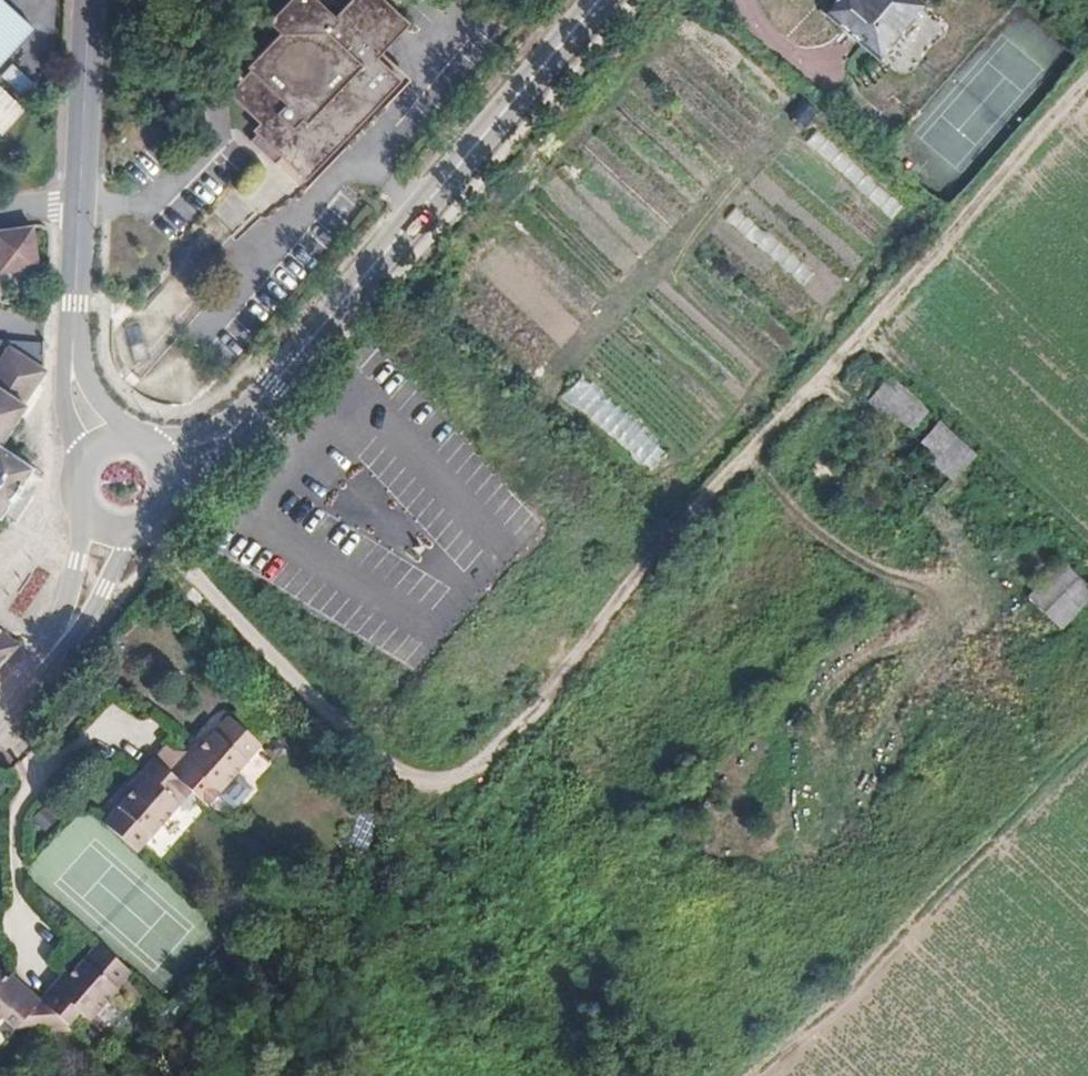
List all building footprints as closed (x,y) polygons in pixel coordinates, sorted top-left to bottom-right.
[(6,45),(28,22),(5,0),(0,0),(0,51),(6,45)] [(266,125),(258,133),(303,177),(397,80),(372,55),(399,27),(372,0),(357,0),(337,20),(316,0),(291,0),(269,23),(281,35),(247,71),(254,77),(236,96),(266,125)] [(821,12),(872,57),(916,7),(909,0),(832,0),(821,12)] [(0,73),(0,81),(19,99),(31,87),(8,65),(0,73)] [(19,107),(0,89),(0,127),(19,107)] [(0,231),(0,271),(39,265),(26,227),(0,231)] [(3,532),(41,473),(3,448),(27,411),(23,408),(47,371),(0,341),(0,530),(3,532)] [(581,374),(564,393),(647,469),(665,451),(581,374)] [(868,404),(914,429),(927,405),(881,380),(868,404)] [(914,451),(957,477),(975,448),(933,421),(914,451)] [(1027,599),(1061,628),(1087,597),(1087,587),(1059,562),(1027,599)] [(16,642),(0,632),(0,661),(16,642)] [(190,812),(198,802),(210,790),(217,796),(261,749),(229,719),(199,752),(186,766),(181,761),(168,776),(153,761),(140,775),(144,780),(131,794),(102,825),(135,855),(177,809),(179,812),(190,812)] [(181,761),(186,766),(199,752),(194,747),(181,761)] [(131,794),(144,780),(140,775),(126,789),(131,794)] [(217,796),(210,790),(198,802),(204,809),(217,796)] [(96,946),(68,977),(54,991),(50,987),(37,1001),(63,1026),(77,1013),(86,1021),(129,976),(96,946)] [(50,987),(54,991),(68,977),(63,973),(50,987)] [(1,981),(17,996),(24,989),(8,975),(1,981)] [(8,1031),(38,1028),(37,1001),(24,989),(17,996),(1,981),(0,979),(0,1023),(8,1031)] [(63,1026),(37,1001),(38,1028),(63,1026)]
